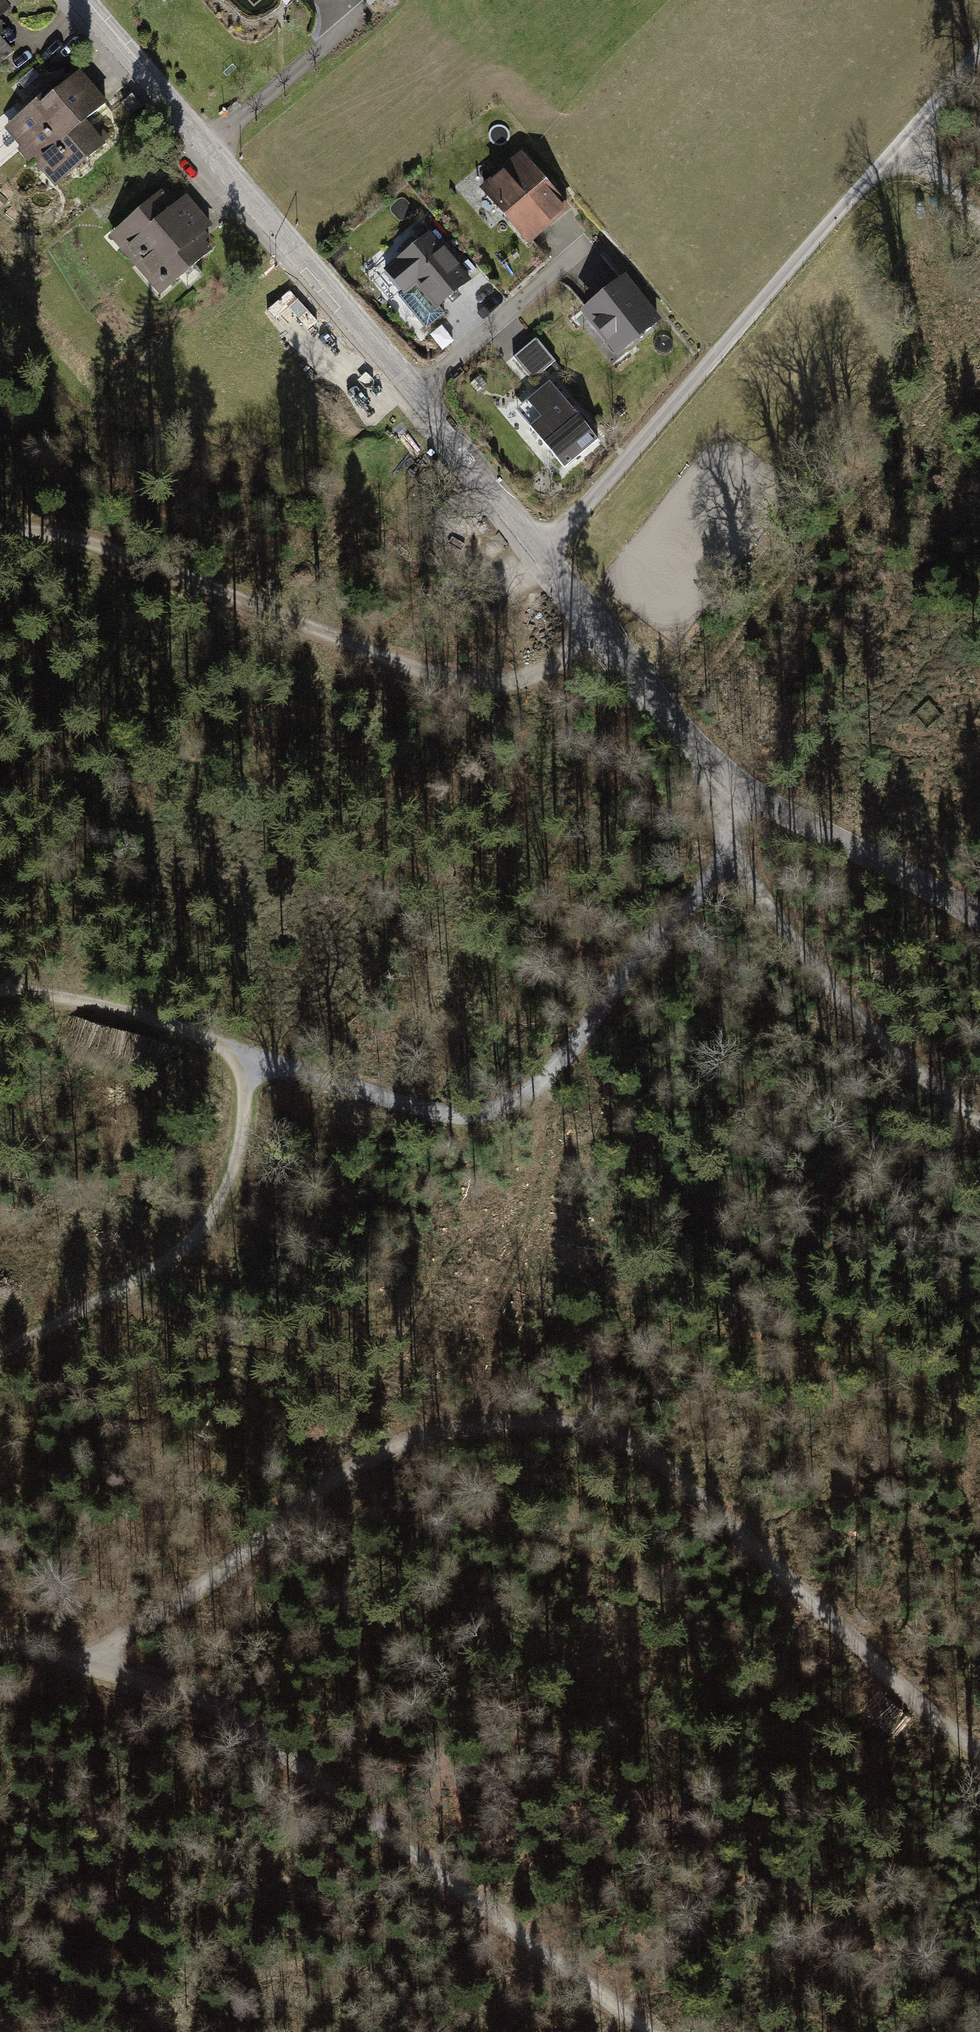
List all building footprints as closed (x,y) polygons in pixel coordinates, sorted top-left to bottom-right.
[(0,49),(0,65),(11,56),(4,46),(0,49)] [(24,157),(95,100),(71,70),(0,128),(24,157)] [(24,157),(48,187),(119,129),(95,100),(24,157)] [(518,148),(476,183),(523,239),(565,204),(518,148)] [(106,238),(131,268),(198,213),(184,197),(177,202),(166,188),(106,238)] [(131,268),(158,300),(178,283),(185,291),(200,278),(194,270),(218,250),(206,236),(212,230),(198,213),(131,268)] [(428,229),(381,267),(400,291),(411,282),(431,306),(466,277),(428,229)] [(622,270),(576,307),(614,353),(659,317),(622,270)] [(532,337),(510,357),(529,378),(551,359),(532,337)] [(547,379),(514,406),(561,463),(594,436),(547,379)]
